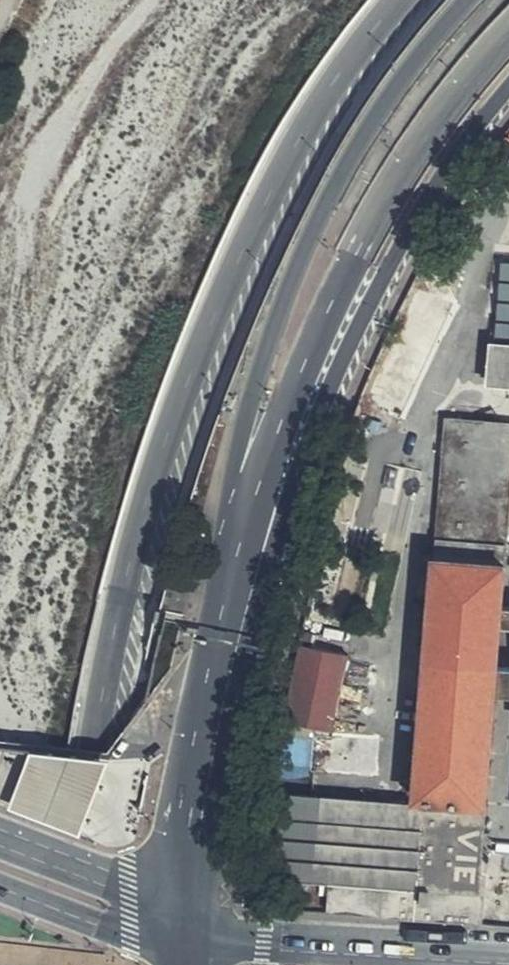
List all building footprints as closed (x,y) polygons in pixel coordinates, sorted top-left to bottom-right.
[(508,264),(499,387),(508,388),(508,264)] [(402,419),(456,306),(419,289),(364,401),(402,419)] [(472,926),(508,476),(508,425),(448,421),(414,811),(286,800),(279,881),(328,885),(325,915),(472,926)] [(313,637),(300,635),(298,648),(311,650),(313,637)] [(348,656),(311,650),(298,648),(284,718),(316,724),(314,772),(379,777),(381,740),(331,736),(331,728),(335,728),(348,656)] [(107,764),(29,754),(8,810),(77,838),(107,764)]
